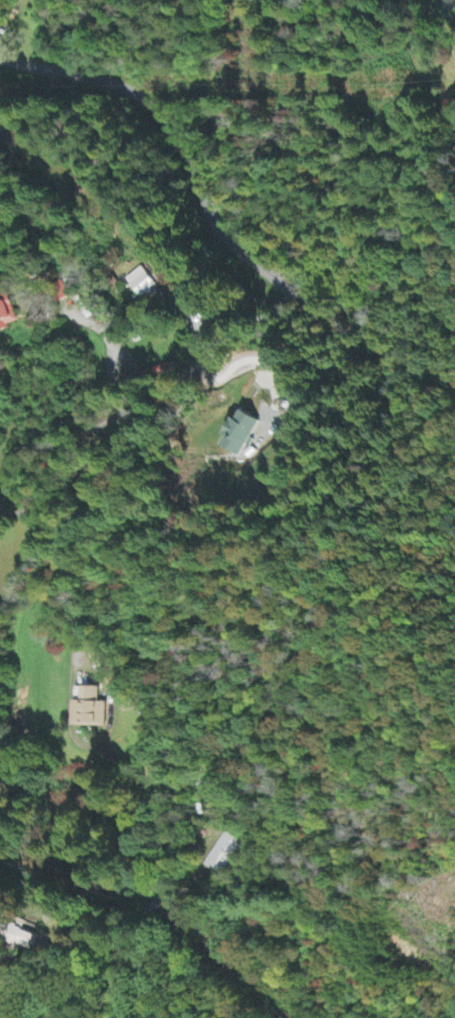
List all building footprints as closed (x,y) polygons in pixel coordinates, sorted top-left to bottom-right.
[(144,299),(159,286),(143,267),(128,280),(144,299)] [(7,294),(0,297),(0,334),(11,330),(10,326),(18,323),(7,294)] [(238,457),(259,421),(240,410),(219,446),(238,457)] [(98,688),(81,688),(81,702),(74,702),(73,727),(105,728),(106,703),(98,703),(98,688)] [(206,867),(222,876),(240,842),(224,833),(206,867)] [(25,924),(23,929),(4,921),(0,930),(0,938),(33,951),(41,930),(25,924)]
